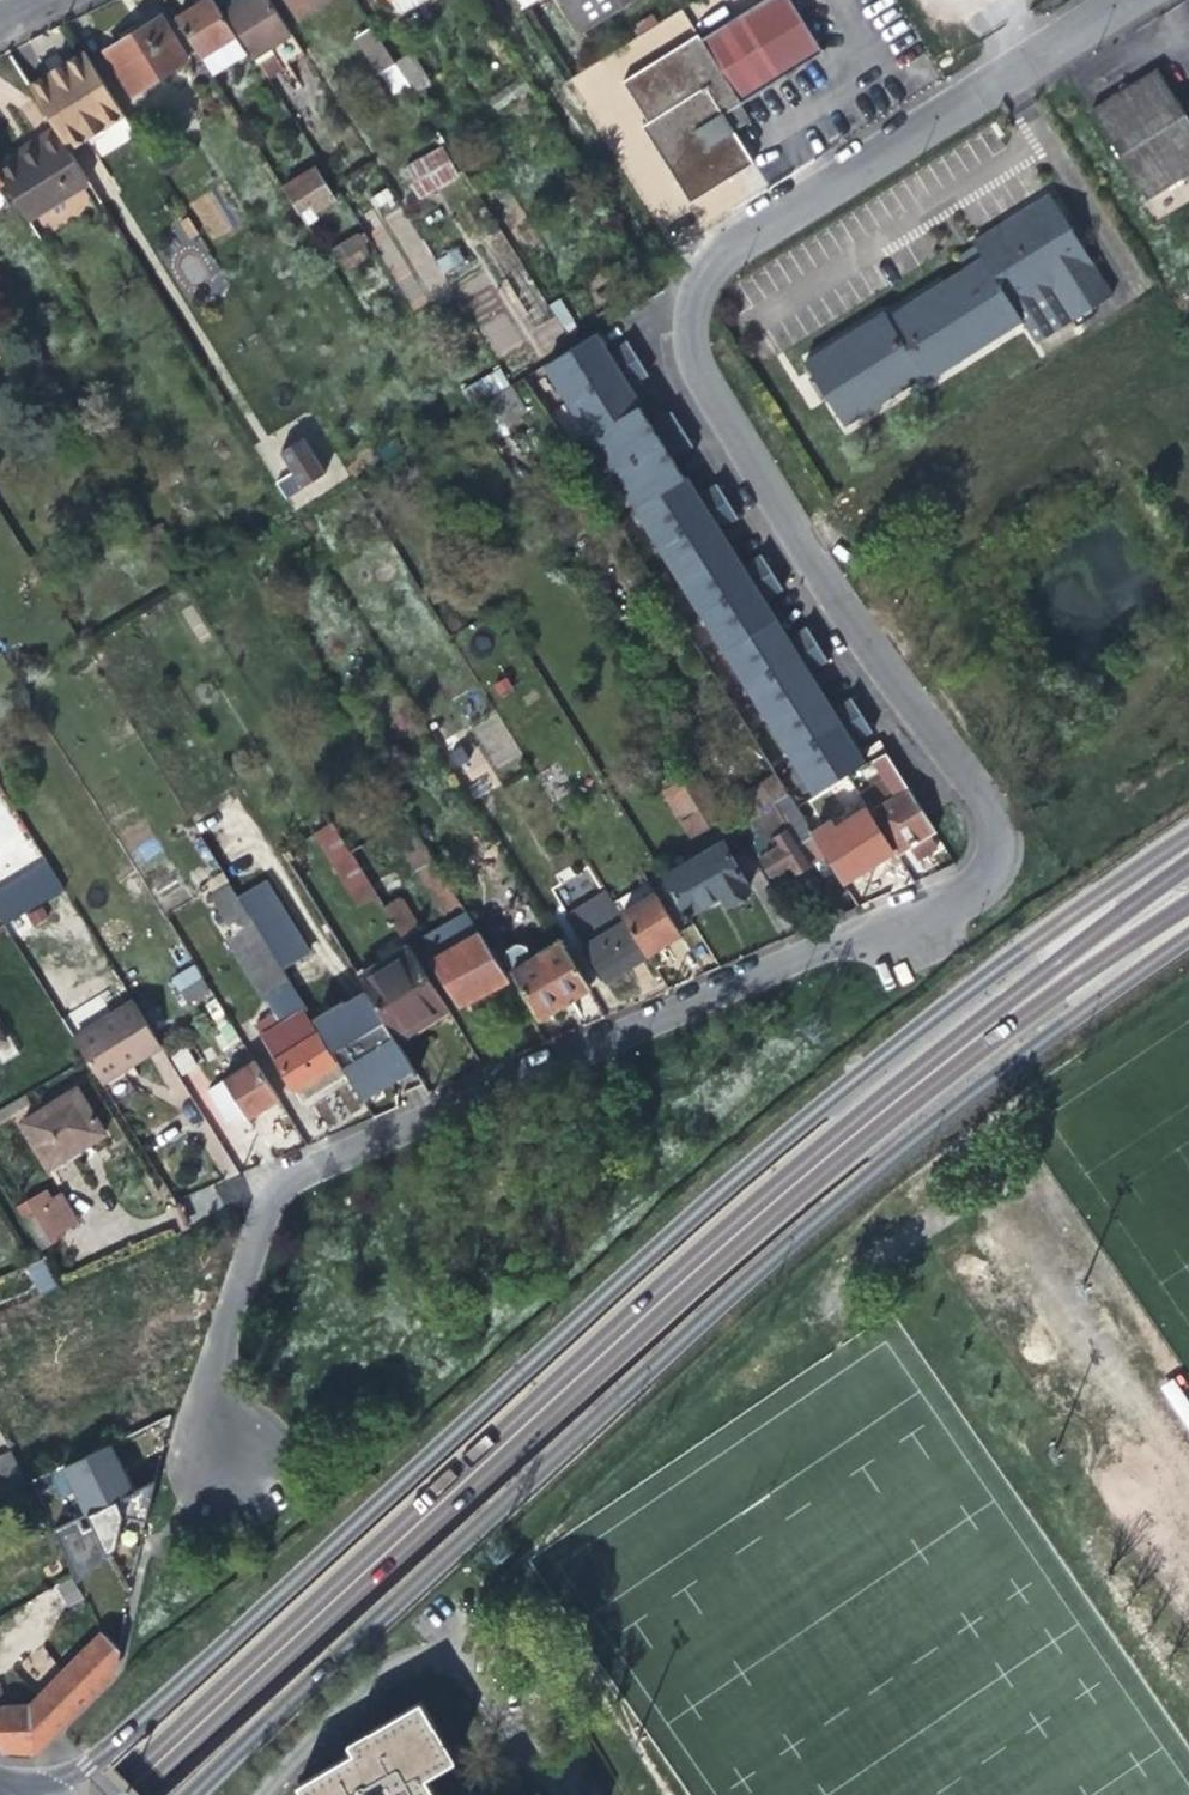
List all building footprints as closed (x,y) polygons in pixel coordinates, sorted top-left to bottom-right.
[(175,15),(211,73),(245,52),(213,0),(200,0),(192,4),(175,15)] [(292,32),(272,0),(242,0),(225,11),(253,56),(258,64),(275,54),(283,66),(306,53),(292,32)] [(323,0),(290,0),(299,14),(323,0)] [(401,14),(424,0),(392,0),(401,14)] [(582,32),(633,0),(563,0),(582,32)] [(649,123),(643,126),(691,203),(755,163),(738,136),(725,115),(742,105),(783,79),(825,53),(792,0),(765,0),(743,14),(702,40),(699,35),(624,82),(649,123)] [(108,49),(134,92),(187,59),(161,17),(132,34),(108,49)] [(377,72),(396,61),(373,25),(355,36),(377,72)] [(73,117),(112,92),(85,49),(67,60),(45,74),(73,117)] [(0,54),(0,111),(14,140),(44,125),(8,51),(0,54)] [(413,51),(396,61),(415,92),(433,81),(413,51)] [(1156,184),(1188,164),(1188,88),(1167,54),(1142,69),(1136,69),(1130,67),(1129,78),(1100,96),(1156,184)] [(742,105),(725,115),(738,136),(749,129),(755,125),(742,105)] [(123,121),(93,135),(101,153),(132,138),(123,121)] [(0,164),(0,174),(5,183),(23,211),(84,173),(71,152),(54,123),(27,140),(29,145),(20,151),(0,164)] [(406,168),(423,195),(459,173),(442,147),(406,168)] [(313,165),(280,184),(298,213),(311,206),(314,212),(336,198),(313,165)] [(29,220),(90,182),(84,173),(23,211),(29,220)] [(800,355),(838,418),(928,381),(1023,322),(1036,342),(1082,313),(1085,319),(1092,314),(1089,310),(1077,290),(1099,276),(1100,275),(1050,195),(974,242),(976,245),(959,256),(966,268),(800,355)] [(341,269),(371,259),(362,234),(332,244),(341,269)] [(440,263),(446,272),(465,260),(460,251),(440,263)] [(1112,296),(1099,276),(1077,290),(1089,310),(1112,296)] [(605,351),(596,336),(548,366),(570,402),(639,360),(629,343),(608,357),(605,351)] [(650,376),(639,360),(570,402),(592,438),(641,408),(635,399),(629,390),(650,376)] [(648,420),(641,408),(592,438),(615,473),(683,431),(674,415),(653,428),(648,420)] [(330,478),(298,427),(273,443),(288,468),(273,477),(289,503),(330,478)] [(615,473),(637,509),(685,480),(679,470),(673,461),(694,448),(683,431),(615,473)] [(659,545),(729,503),(718,486),(697,499),(692,492),(685,480),(637,509),(659,545)] [(739,520),(729,503),(659,545),(681,581),(729,552),(723,542),(717,533),(739,520)] [(702,617),(772,574),(762,558),(740,571),(736,564),(729,552),(681,581),(702,617)] [(725,654),(773,623),(767,613),(762,604),(782,591),(772,574),(702,617),(725,654)] [(773,623),(725,654),(747,690),(817,646),(807,630),(785,642),(780,634),(773,623)] [(827,663),(817,646),(747,690),(768,725),(818,694),(811,684),(806,676),(827,663)] [(790,761),(861,717),(851,701),(829,714),(825,706),(818,694),(768,725),(790,761)] [(814,837),(798,811),(785,819),(761,780),(720,717),(710,724),(772,833),(780,846),(761,857),(778,884),(804,868),(825,854),(814,837)] [(871,734),(861,717),(790,761),(811,796),(861,766),(855,755),(850,747),(871,734)] [(447,758),(463,784),(484,771),(469,745),(447,758)] [(907,790),(884,754),(872,761),(896,799),(877,810),(882,818),(876,822),(897,856),(907,850),(923,840),(934,833),(907,790)] [(726,815),(693,762),(658,784),(692,837),(726,815)] [(773,773),(761,780),(785,819),(798,811),(796,808),(773,773)] [(489,776),(472,786),(478,798),(496,788),(489,776)] [(897,856),(876,822),(866,807),(814,837),(825,854),(845,888),(897,856)] [(450,926),(468,916),(408,819),(391,830),(450,926)] [(359,907),(378,896),(351,854),(332,823),(315,834),(359,907)] [(928,847),(923,840),(907,850),(912,858),(921,852),(928,847)] [(723,842),(666,876),(668,881),(692,920),(696,916),(694,909),(717,895),(724,908),(730,909),(737,905),(743,902),(742,896),(751,890),(747,883),(762,873),(750,853),(735,862),(723,842)] [(365,846),(351,854),(378,896),(404,939),(423,927),(403,895),(398,898),(365,846)] [(229,881),(229,882),(283,969),(309,952),(257,865),(229,881)] [(647,882),(613,901),(624,919),(647,956),(668,943),(681,935),(679,933),(694,923),(692,920),(668,881),(652,890),(647,882)] [(292,984),(283,969),(229,882),(210,894),(239,941),(233,945),(266,999),(292,984)] [(3,926),(21,916),(0,883),(0,921),(3,926)] [(628,968),(647,956),(624,919),(583,945),(605,982),(628,968)] [(484,994),(509,982),(478,932),(467,938),(461,929),(432,946),(437,955),(430,959),(460,1006),(484,994)] [(568,954),(562,943),(534,959),(527,947),(518,945),(508,951),(506,959),(513,971),(542,1019),(569,1002),(590,989),(568,954)] [(357,977),(366,991),(396,1041),(421,1026),(447,1010),(408,945),(357,977)] [(579,948),(568,954),(590,989),(591,990),(601,983),(579,948)] [(189,1006),(211,993),(201,978),(179,992),(189,1006)] [(343,1000),(313,1018),(349,1075),(362,1097),(381,1085),(412,1066),(396,1041),(366,991),(350,999),(345,1003),(343,1000)] [(349,1075),(313,1018),(300,996),(256,1024),(303,1102),(327,1088),(349,1075)] [(132,1067),(162,1048),(132,1001),(72,1038),(102,1086),(132,1067)] [(1,1028),(0,1029),(0,1051),(15,1075),(16,1075),(26,1068),(1,1028)] [(262,1112),(278,1102),(254,1064),(208,1091),(228,1123),(244,1114),(249,1120),(262,1112)] [(22,1123),(51,1169),(81,1150),(106,1135),(77,1089),(22,1123)] [(25,1215),(43,1247),(59,1237),(40,1206),(25,1215)] [(26,1267),(39,1295),(56,1287),(43,1259),(26,1267)] [(146,1459),(163,1452),(166,1441),(157,1423),(128,1435),(136,1452),(130,1456),(132,1462),(146,1459)] [(112,1445),(64,1468),(87,1515),(134,1492),(112,1445)] [(7,1490),(27,1481),(10,1453),(0,1457),(0,1475),(7,1490)] [(88,1591),(113,1597),(130,1600),(145,1529),(103,1520),(88,1591)] [(56,1585),(67,1606),(83,1598),(72,1576),(56,1585)] [(1,1711),(0,1712),(0,1746),(4,1754),(35,1753),(114,1674),(120,1649),(130,1600),(113,1597),(105,1634),(104,1637),(29,1712),(1,1711)] [(422,1783),(452,1766),(438,1743),(419,1710),(346,1753),(351,1761),(298,1791),(300,1794),(429,1794),(422,1783)]
